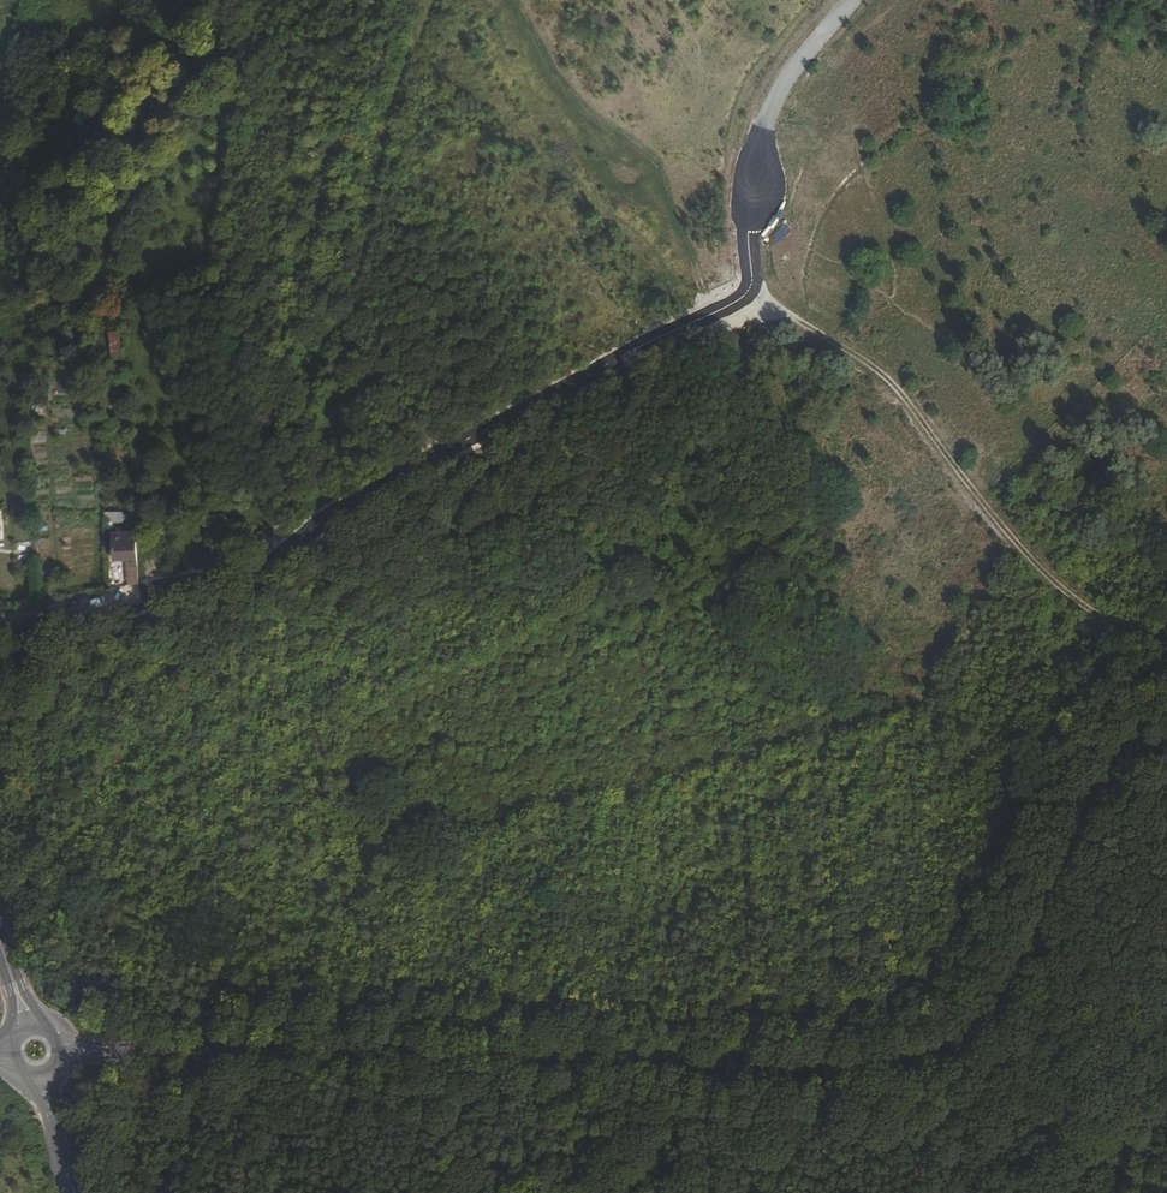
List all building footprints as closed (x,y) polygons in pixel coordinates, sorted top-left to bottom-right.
[(775,238),(782,242),(790,228),(783,224),(775,238)] [(126,345),(124,332),(114,332),(115,345),(126,345)] [(118,511),(111,511),(111,522),(130,521),(129,510),(122,511),(118,511)] [(140,531),(115,531),(117,560),(130,560),(131,567),(142,567),(140,531)]
